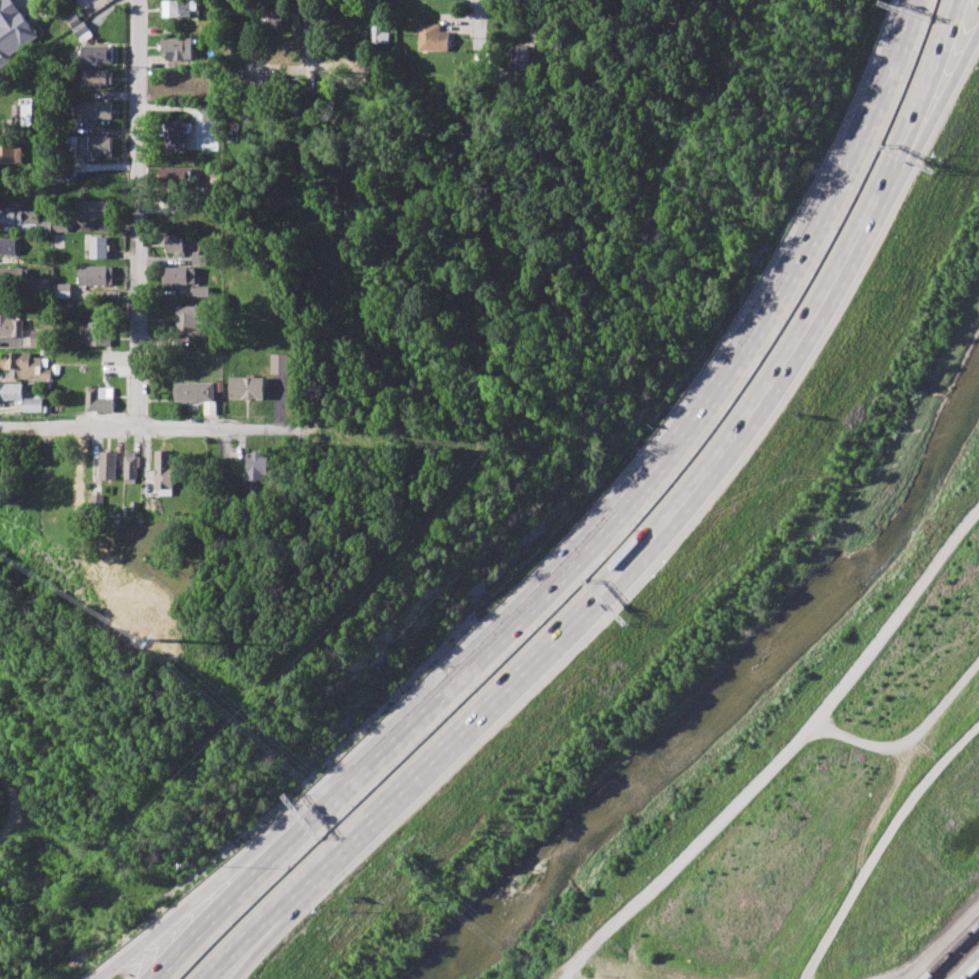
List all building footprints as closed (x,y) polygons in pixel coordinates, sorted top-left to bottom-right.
[(1,25),(0,25),(0,66),(1,68),(15,60),(12,56),(39,39),(15,0),(3,0),(0,2),(0,23),(1,25)] [(190,17),(190,0),(162,1),(162,17),(190,17)] [(92,36),(79,13),(67,20),(80,43),(92,36)] [(449,51),(449,31),(440,31),(440,24),(420,23),(419,51),(449,51)] [(389,32),(382,32),(381,26),(371,26),(372,43),(390,43),(389,32)] [(163,38),(163,60),(192,60),(192,37),(163,38)] [(114,45),(80,46),(80,63),(114,62),(114,45)] [(512,68),(529,67),(529,46),(511,46),(512,68)] [(113,85),(113,70),(80,71),(80,86),(113,85)] [(114,118),(114,101),(78,102),(78,111),(82,110),(82,119),(114,118)] [(33,104),(18,104),(19,126),(33,126),(33,104)] [(216,122),(216,105),(204,104),(204,121),(216,122)] [(187,122),(166,122),(165,151),(187,152),(187,122)] [(80,154),(113,154),(113,136),(80,136),(80,154)] [(23,163),(23,146),(0,145),(0,163),(23,163)] [(162,169),(162,183),(195,182),(195,167),(162,169)] [(84,218),(109,217),(109,201),(83,201),(84,218)] [(40,225),(40,209),(0,209),(0,224),(40,225)] [(164,236),(164,253),(175,253),(175,256),(185,256),(185,235),(164,236)] [(108,237),(91,237),(90,258),(108,259),(108,237)] [(0,239),(0,255),(17,255),(17,238),(0,239)] [(208,265),(208,254),(194,253),(193,265),(208,265)] [(80,266),(79,285),(113,286),(113,267),(80,266)] [(165,285),(196,284),(196,267),(165,267),(165,285)] [(0,268),(0,281),(27,281),(27,268),(0,268)] [(71,298),(71,284),(55,283),(54,298),(71,298)] [(192,297),(210,297),(210,287),(192,287),(192,297)] [(204,330),(204,306),(177,306),(177,330),(204,330)] [(13,319),(13,312),(0,313),(0,337),(23,336),(23,319),(13,319)] [(110,322),(89,322),(88,345),(110,346),(110,322)] [(31,346),(46,346),(46,331),(31,330),(31,346)] [(30,355),(1,354),(0,369),(16,369),(16,379),(49,380),(49,368),(41,368),(42,358),(30,357),(30,355)] [(271,374),(289,374),(289,354),(271,354),(271,374)] [(265,378),(230,377),(229,399),(264,400),(265,378)] [(175,402),(215,401),(215,382),(174,383),(175,402)] [(23,400),(22,383),(0,384),(0,401),(23,400)] [(86,412),(113,411),(113,387),(86,388),(86,412)] [(42,412),(42,398),(25,398),(25,412),(42,412)] [(172,450),(155,450),(156,489),(173,489),(172,450)] [(101,479),(116,480),(116,452),(101,452),(101,479)] [(125,484),(138,483),(137,452),(124,452),(125,484)] [(246,455),(248,480),(269,479),(267,454),(246,455)]
